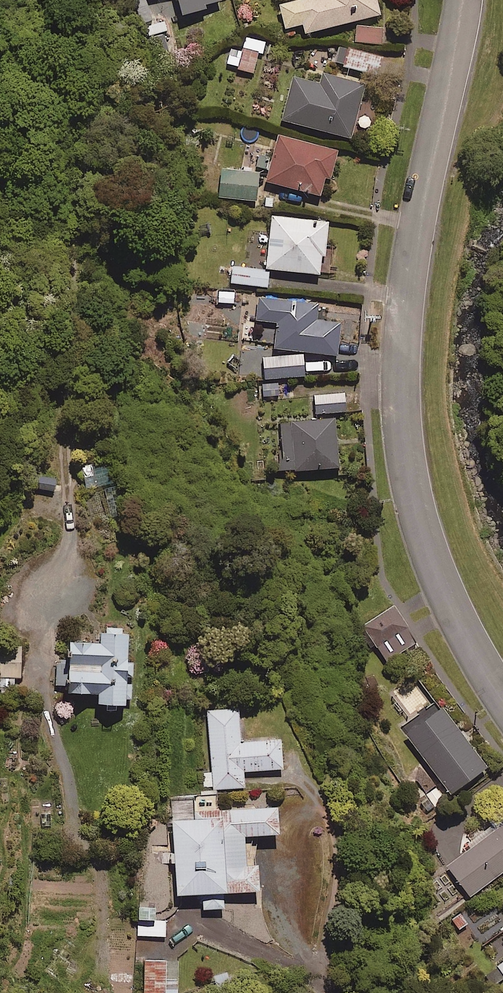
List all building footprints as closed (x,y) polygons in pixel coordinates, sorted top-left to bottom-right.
[(181,14),(220,4),(219,0),(177,0),(181,14)] [(375,0),(295,0),(279,4),(284,28),(301,24),(303,33),(379,15),(375,0)] [(163,34),(168,33),(165,23),(151,27),(158,56),(168,54),(163,34)] [(382,28),(356,26),(355,42),(381,44),(382,28)] [(252,73),(257,54),(262,55),(265,42),(260,41),(246,37),(242,52),(230,49),(226,66),(252,73)] [(381,57),(348,49),(344,66),(377,74),(381,57)] [(364,85),(323,74),(320,85),(293,77),(281,120),(350,138),(364,85)] [(324,179),(329,180),(336,151),(277,136),(265,181),(320,196),(324,179)] [(258,171),(221,167),(218,197),(254,201),(258,171)] [(320,257),(323,257),(327,222),(270,216),(265,269),(318,274),(320,257)] [(268,270),(232,266),(230,283),(266,287),(268,270)] [(317,304),(257,298),(255,320),(276,322),(273,349),(336,355),(339,323),(315,320),(317,304)] [(303,377),(302,355),(262,357),(263,379),(303,377)] [(343,393),(312,396),(314,414),(345,411),(343,393)] [(335,419),(279,422),(281,471),(337,468),(335,419)] [(371,649),(375,646),(384,662),(416,642),(393,607),(362,626),(358,629),(371,649)] [(125,631),(98,630),(98,644),(67,644),(66,694),(96,694),(95,705),(130,706),(130,663),(125,663),(125,631)] [(15,677),(19,677),(20,649),(0,649),(0,695),(15,695),(15,677)] [(429,699),(417,682),(400,694),(412,711),(429,699)] [(484,768),(436,704),(402,730),(449,794),(484,768)] [(238,709),(207,710),(211,773),(203,773),(204,790),(244,788),(242,772),(281,769),(280,740),(240,743),(238,709)] [(257,892),(256,876),(255,865),(244,866),(244,862),(242,837),(254,836),(276,835),(275,808),(195,812),(194,797),(170,798),(175,896),(201,894),(202,910),(222,909),(221,894),(257,892)] [(160,828),(160,836),(152,836),(152,846),(167,845),(166,821),(155,821),(155,828),(160,828)] [(447,867),(469,897),(502,872),(502,825),(447,867)] [(165,937),(165,921),(156,921),(156,909),(137,909),(137,936),(165,937)] [(179,960),(143,960),(143,992),(179,992),(179,960)] [(482,977),(490,988),(502,978),(502,963),(482,977)] [(227,970),(211,976),(216,990),(233,984),(227,970)]
